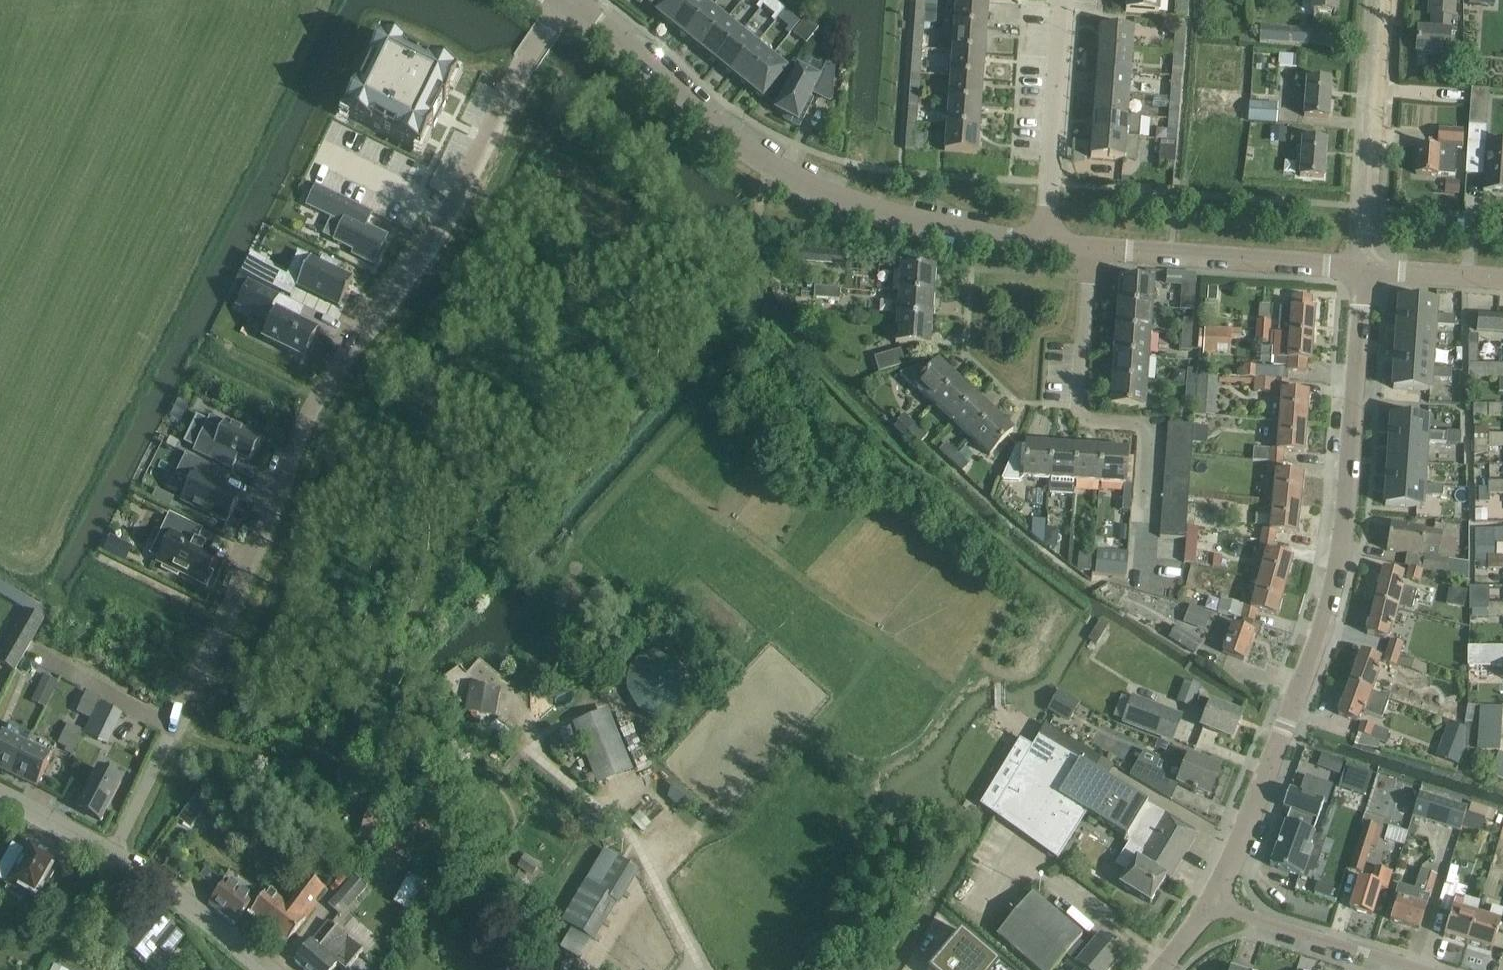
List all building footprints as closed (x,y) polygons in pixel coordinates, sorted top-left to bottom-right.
[(693,0),(668,0),(657,13),(673,26),(693,0)] [(673,26),(688,38),(711,9),(700,0),(693,0),(673,26)] [(774,0),(768,0),(763,6),(769,12),(777,3),(774,0)] [(923,24),(924,0),(915,0),(913,23),(923,24)] [(989,3),(955,0),(953,25),(987,28),(989,3)] [(1146,13),(1159,14),(1160,0),(1127,0),(1126,11),(1146,13)] [(1187,4),(1188,0),(1178,0),(1178,4),(1176,4),(1175,15),(1187,16),(1188,4),(1187,4)] [(1314,12),(1335,13),(1336,0),(1314,0),(1314,12)] [(1430,15),(1436,15),(1435,31),(1418,30),(1417,52),(1449,55),(1450,33),(1457,34),(1458,15),(1453,15),(1454,0),(1431,0),(1430,15)] [(1469,4),(1479,5),(1479,9),(1486,9),(1486,0),(1469,0),(1469,4)] [(688,38),(703,50),(726,21),(711,9),(688,38)] [(800,21),(785,9),(778,18),(789,27),(786,31),(789,34),(793,31),(800,21)] [(802,23),(794,34),(807,44),(819,28),(806,18),(802,23)] [(726,21),(703,50),(718,62),(741,33),(726,21)] [(921,48),(923,24),(913,23),(912,48),(921,48)] [(985,53),(987,28),(953,25),(951,51),(985,53)] [(1261,26),(1260,42),(1327,46),(1328,30),(1294,28),(1261,26)] [(1099,49),(1132,51),(1134,29),(1101,27),(1099,49)] [(741,33),(718,62),(733,74),(756,45),(741,33)] [(386,38),(353,112),(427,148),(462,73),(386,38)] [(1173,54),(1183,55),(1184,56),(1185,45),(1174,44),(1173,54)] [(748,86),(771,57),(756,45),(733,74),(748,86)] [(919,74),(921,48),(912,48),(910,73),(919,74)] [(1098,70),(1131,73),(1132,51),(1099,49),(1098,70)] [(985,53),(951,51),(949,76),(983,79),(985,53)] [(1280,53),(1279,65),(1293,67),(1294,55),(1280,53)] [(1183,55),(1173,54),(1173,65),(1182,66),(1183,55)] [(771,57),(748,86),(763,99),(787,70),(771,57)] [(833,102),(835,69),(826,64),(819,79),(798,68),(776,111),(786,116),(784,119),(800,126),(808,111),(805,109),(813,92),(832,102),(833,102)] [(1096,92),(1129,95),(1131,73),(1098,70),(1096,92)] [(917,99),(919,74),(910,73),(908,98),(917,99)] [(1319,76),(1299,74),(1297,74),(1296,85),(1306,86),(1303,116),(1328,118),(1331,82),(1318,81),(1319,76)] [(981,104),(983,79),(949,76),(947,101),(981,104)] [(1172,87),(1171,98),(1180,98),(1181,88),(1172,87)] [(1129,95),(1096,92),(1095,114),(1127,116),(1129,95)] [(1154,97),(1153,107),(1168,108),(1169,98),(1154,97)] [(915,124),(917,99),(908,98),(906,124),(915,124)] [(1179,109),(1180,98),(1171,98),(1170,108),(1179,109)] [(980,129),(981,104),(947,101),(945,127),(980,129)] [(1278,104),(1241,102),(1239,121),(1277,122),(1278,104)] [(1471,103),(1469,125),(1487,126),(1489,104),(1471,103)] [(1142,117),(1127,116),(1095,114),(1093,136),(1139,139),(1139,138),(1140,138),(1142,117)] [(913,150),(915,124),(906,124),(904,149),(913,150)] [(945,127),(943,152),(978,155),(980,129),(945,127)] [(1271,127),(1270,142),(1286,143),(1287,128),(1271,127)] [(1438,147),(1418,145),(1416,174),(1438,176),(1438,174),(1455,176),(1457,150),(1462,150),(1464,131),(1439,129),(1438,147)] [(1168,130),(1167,140),(1177,141),(1178,132),(1178,131),(1170,130),(1168,130)] [(1302,146),(1300,176),(1324,178),(1327,142),(1314,141),(1314,136),(1293,134),(1292,145),(1302,146)] [(1139,139),(1093,136),(1091,157),(1137,161),(1139,139)] [(1167,140),(1161,140),(1159,161),(1175,162),(1176,152),(1177,141),(1167,140)] [(1466,174),(1484,175),(1483,191),(1502,192),(1502,144),(1486,143),(1468,142),(1468,154),(1466,174)] [(1445,180),(1445,193),(1460,194),(1460,180),(1445,180)] [(316,184),(305,206),(331,219),(341,224),(334,239),(333,242),(353,251),(351,255),(374,266),(389,235),(368,225),(374,212),(316,184)] [(792,248),(791,261),(843,265),(844,252),(792,248)] [(252,253),(242,272),(254,278),(274,288),(282,273),(266,265),(268,261),(258,256),(252,253)] [(311,258),(298,286),(339,305),(352,278),(335,270),(338,265),(323,258),(321,263),(311,258)] [(933,295),(935,270),(901,267),(899,293),(933,295)] [(1120,280),(1118,305),(1152,307),(1154,282),(1120,280)] [(249,282),(238,306),(272,322),(264,339),(303,359),(317,331),(272,309),(278,296),(249,282)] [(1196,285),(1182,284),(1180,310),(1194,311),(1196,285)] [(840,300),(841,288),(815,286),(814,298),(840,300)] [(1208,286),(1208,300),(1218,300),(1219,287),(1208,286)] [(802,288),(801,296),(812,297),(812,289),(802,288)] [(898,318),(932,320),(933,295),(899,293),(898,318)] [(1280,307),(1279,322),(1278,330),(1290,331),(1290,333),(1313,335),(1315,309),(1311,309),(1312,297),(1294,296),(1293,308),(1280,307)] [(1400,300),(1398,323),(1435,325),(1455,327),(1455,316),(1435,315),(1436,303),(1400,300)] [(1257,320),(1256,330),(1256,331),(1270,332),(1272,304),(1261,303),(1259,320),(1257,320)] [(1118,305),(1117,330),(1151,332),(1152,307),(1118,305)] [(1478,315),(1477,330),(1502,332),(1502,316),(1478,315)] [(896,343),(910,344),(930,346),(932,320),(898,318),(896,343)] [(1184,320),(1182,335),(1191,336),(1192,336),(1193,321),(1184,320)] [(1433,347),(1435,325),(1398,323),(1397,345),(1433,347)] [(1200,330),(1198,348),(1200,348),(1204,349),(1203,352),(1217,353),(1230,354),(1231,330),(1218,329),(1205,328),(1205,330),(1200,330)] [(1151,332),(1117,330),(1115,355),(1149,357),(1151,332)] [(1269,343),(1270,332),(1256,331),(1256,330),(1243,330),(1242,344),(1255,345),(1255,342),(1269,343)] [(1290,335),(1275,334),(1271,333),(1270,346),(1274,346),(1273,357),(1274,357),(1274,364),(1289,365),(1288,371),(1306,372),(1307,360),(1311,360),(1313,335),(1290,333),(1290,335)] [(1191,336),(1182,335),(1181,351),(1190,352),(1191,336)] [(1468,345),(1478,345),(1478,336),(1468,336),(1468,345)] [(1432,368),(1433,347),(1397,345),(1395,366),(1432,368)] [(1478,345),(1468,345),(1468,377),(1502,377),(1502,366),(1478,366),(1478,345)] [(874,357),(879,372),(905,364),(901,349),(874,357)] [(1115,355),(1113,380),(1147,383),(1149,357),(1115,355)] [(916,388),(917,387),(935,404),(958,379),(939,362),(930,372),(922,364),(900,374),(916,388)] [(1244,365),(1243,377),(1257,378),(1257,366),(1244,365)] [(1395,366),(1393,389),(1430,391),(1431,379),(1451,380),(1452,370),(1432,368),(1395,366)] [(1188,369),(1187,384),(1197,386),(1198,375),(1198,369),(1188,369)] [(1175,370),(1174,382),(1185,383),(1186,371),(1175,370)] [(1198,375),(1197,386),(1196,400),(1194,415),(1215,416),(1218,377),(1207,376),(1198,375)] [(976,396),(958,379),(935,404),(953,421),(976,396)] [(1279,421),(1306,423),(1309,394),(1288,392),(1289,381),(1276,380),(1255,379),(1254,391),(1275,392),(1275,393),(1282,393),(1279,421)] [(1147,383),(1113,380),(1111,405),(1145,408),(1147,383)] [(1197,386),(1187,384),(1186,400),(1196,400),(1197,386)] [(995,414),(976,396),(953,421),(972,439),(995,414)] [(1502,403),(1473,404),(1473,417),(1489,416),(1489,417),(1502,417),(1502,403)] [(905,438),(909,433),(916,425),(904,414),(896,422),(897,423),(893,427),(905,438)] [(1013,431),(995,414),(972,439),(990,456),(1013,431)] [(226,420),(224,423),(210,416),(193,451),(232,469),(238,457),(250,462),(262,437),(226,420)] [(1391,417),(1390,439),(1427,442),(1446,443),(1447,433),(1427,432),(1428,419),(1391,417)] [(1269,461),(1283,462),(1284,451),(1304,453),(1306,423),(1279,421),(1277,449),(1254,447),(1253,460),(1257,461),(1257,460),(1269,461)] [(1169,424),(1168,436),(1194,438),(1195,426),(1169,424)] [(916,425),(909,433),(920,443),(927,435),(916,425)] [(1489,447),(1501,447),(1501,433),(1474,433),(1474,440),(1488,440),(1489,447)] [(1167,450),(1193,452),(1194,438),(1168,436),(1167,450)] [(1390,439),(1388,461),(1425,464),(1427,442),(1390,439)] [(951,461),(958,453),(945,442),(938,450),(951,461)] [(1018,443),(1010,461),(1002,480),(1020,481),(1025,477),(1050,479),(1052,445),(1027,443),(1027,444),(1019,444),(1018,443)] [(1075,481),(1077,447),(1052,445),(1050,479),(1049,492),(1074,494),(1075,481)] [(964,446),(958,453),(951,461),(962,471),(969,464),(968,463),(971,459),(972,453),(964,446)] [(1100,484),(1103,449),(1077,447),(1075,481),(1100,484)] [(1103,449),(1100,484),(1125,486),(1123,510),(1130,511),(1132,485),(1126,484),(1127,471),(1128,456),(1128,451),(1103,449)] [(1167,450),(1166,462),(1192,464),(1193,452),(1167,450)] [(186,454),(176,474),(191,481),(181,502),(227,524),(242,494),(241,494),(226,487),(226,486),(215,481),(220,470),(186,454)] [(1282,473),(1283,462),(1269,461),(1268,473),(1275,474),(1273,502),(1300,504),(1303,475),(1282,473)] [(1388,461),(1387,483),(1424,485),(1425,464),(1388,461)] [(1165,474),(1191,476),(1192,464),(1166,462),(1165,474)] [(1190,489),(1191,476),(1165,474),(1164,487),(1190,489)] [(1488,494),(1489,494),(1501,494),(1501,481),(1488,481),(1488,487),(1488,494)] [(1387,483),(1385,505),(1422,508),(1423,495),(1443,497),(1444,486),(1424,485),(1387,483)] [(1164,487),(1163,501),(1189,503),(1190,489),(1164,487)] [(1488,494),(1488,487),(1479,487),(1479,501),(1489,501),(1489,494),(1488,494)] [(1035,494),(1034,507),(1044,507),(1044,495),(1035,494)] [(1188,515),(1189,503),(1163,501),(1162,513),(1188,515)] [(1261,540),(1274,543),(1276,532),(1297,534),(1300,504),(1273,502),(1271,530),(1264,530),(1261,540)] [(202,529),(171,513),(163,529),(172,533),(158,561),(165,564),(163,567),(178,575),(179,571),(197,580),(197,581),(206,585),(213,572),(209,570),(217,554),(204,548),(206,545),(196,541),(202,529)] [(1162,513),(1161,525),(1187,527),(1188,515),(1162,513)] [(1046,523),(1033,523),(1032,537),(1045,537),(1046,523)] [(1121,525),(1120,539),(1127,540),(1128,526),(1121,525)] [(1187,527),(1161,525),(1160,538),(1187,540),(1187,527)] [(1421,556),(1423,543),(1440,546),(1442,532),(1411,528),(1391,525),(1387,550),(1421,556)] [(1047,527),(1046,546),(1057,547),(1058,528),(1047,527)] [(1185,561),(1185,563),(1190,563),(1196,563),(1199,528),(1187,527),(1187,540),(1185,561)] [(1500,569),(1500,555),(1496,555),(1496,543),(1502,543),(1502,528),(1475,528),(1475,562),(1474,561),(1474,569),(1500,569)] [(1259,580),(1285,586),(1292,559),(1272,553),(1274,543),(1261,540),(1259,551),(1265,553),(1259,580)] [(1097,550),(1095,574),(1125,577),(1128,553),(1097,550)] [(1091,571),(1093,553),(1078,553),(1077,570),(1091,571)] [(1426,556),(1423,569),(1456,578),(1462,579),(1469,581),(1469,562),(1426,556)] [(1420,580),(1423,569),(1410,566),(1407,577),(1420,580)] [(1398,608),(1412,611),(1417,590),(1400,586),(1403,575),(1383,570),(1375,602),(1398,608)] [(1243,619),(1253,621),(1254,621),(1257,610),(1277,616),(1285,586),(1259,580),(1253,608),(1245,606),(1246,605),(1221,599),(1217,612),(1243,619)] [(1501,603),(1487,603),(1487,596),(1470,596),(1470,609),(1488,608),(1488,616),(1501,616),(1501,603)] [(1398,608),(1375,602),(1367,634),(1387,639),(1390,627),(1393,628),(1398,608)] [(27,610),(0,658),(0,664),(15,672),(45,620),(44,620),(48,612),(33,604),(28,611),(27,610)] [(1190,605),(1184,622),(1206,630),(1212,613),(1190,605)] [(1100,619),(1096,626),(1088,639),(1097,644),(1098,642),(1111,650),(1122,632),(1100,619)] [(1223,653),(1225,654),(1244,660),(1254,632),(1250,630),(1253,621),(1243,619),(1240,627),(1233,624),(1223,653)] [(1202,643),(1176,627),(1175,627),(1172,625),(1166,635),(1169,637),(1168,637),(1195,654),(1202,643)] [(1400,656),(1404,644),(1391,640),(1387,651),(1400,656)] [(1502,665),(1502,647),(1468,647),(1468,667),(1502,667),(1502,665)] [(629,670),(626,680),(627,690),(637,708),(646,714),(656,717),(668,716),(677,712),(685,706),(691,697),(694,687),(693,676),(689,666),(683,658),(674,652),(664,650),(652,650),(642,655),(634,662),(629,670)] [(1400,656),(1387,651),(1384,662),(1425,675),(1428,666),(1411,661),(1411,660),(1400,656)] [(1380,660),(1361,653),(1350,684),(1372,692),(1379,671),(1377,670),(1380,660)] [(45,676),(39,688),(52,694),(57,681),(45,676)] [(1185,679),(1180,692),(1196,698),(1201,685),(1185,679)] [(469,683),(464,711),(464,712),(495,718),(500,688),(469,683)] [(1350,684),(1339,715),(1358,722),(1362,711),(1364,712),(1372,692),(1350,684)] [(1081,702),(1059,689),(1047,709),(1068,722),(1081,702)] [(1184,716),(1133,696),(1123,722),(1174,742),(1184,716)] [(1202,726),(1214,731),(1232,738),(1242,714),(1223,707),(1199,698),(1195,709),(1206,714),(1202,726)] [(99,704),(85,733),(106,744),(120,714),(99,704)] [(1481,722),(1502,724),(1502,709),(1482,707),(1481,722)] [(633,771),(608,709),(572,724),(597,785),(633,771)] [(1384,744),(1389,731),(1362,722),(1358,734),(1384,744)] [(1480,736),(1502,738),(1502,728),(1502,724),(1481,722),(1480,736)] [(69,724),(60,742),(75,750),(83,732),(69,724)] [(13,775),(31,738),(7,726),(0,740),(0,769),(13,775)] [(1021,739),(980,805),(992,813),(995,815),(1057,859),(1058,859),(1059,857),(1087,812),(1127,837),(1125,841),(1129,843),(1115,865),(1127,872),(1120,884),(1133,893),(1150,903),(1166,877),(1170,879),(1198,833),(1181,823),(1167,814),(1167,815),(1148,803),(1107,778),(1095,771),(1102,760),(1046,726),(1033,746),(1021,739)] [(1480,736),(1478,751),(1501,752),(1502,738),(1480,736)] [(1443,737),(1436,755),(1458,764),(1465,746),(1443,737)] [(31,738),(13,775),(37,787),(55,750),(31,738)] [(1193,790),(1192,792),(1196,793),(1197,791),(1209,796),(1220,769),(1189,756),(1188,757),(1173,751),(1163,777),(1193,790)] [(1502,780),(1502,756),(1498,754),(1490,776),(1502,780)] [(1331,758),(1327,770),(1334,772),(1340,775),(1344,762),(1331,758)] [(1139,761),(1130,775),(1152,788),(1161,773),(1139,761)] [(1347,764),(1340,786),(1365,795),(1372,772),(1347,764)] [(99,769),(78,808),(100,821),(101,820),(122,782),(99,769)] [(1312,880),(1325,842),(1317,839),(1312,837),(1314,832),(1324,803),(1326,803),(1331,789),(1312,783),(1308,796),(1289,789),(1283,806),(1291,809),(1270,866),(1312,880)] [(1467,808),(1420,792),(1412,817),(1460,832),(1467,808)] [(193,799),(191,799),(178,818),(192,829),(203,814),(206,816),(209,811),(197,803),(201,797),(196,794),(193,799)] [(1468,814),(1494,822),(1498,811),(1472,802),(1468,814)] [(369,803),(358,836),(378,842),(388,810),(369,803)] [(630,820),(642,833),(651,824),(639,811),(630,820)] [(1362,873),(1371,847),(1377,849),(1383,829),(1365,823),(1351,869),(1362,873)] [(1388,826),(1384,839),(1404,845),(1408,832),(1388,826)] [(252,842),(248,854),(261,858),(265,846),(252,842)] [(1,870),(0,872),(0,878),(13,884),(9,892),(34,904),(48,878),(57,861),(31,846),(27,854),(14,846),(4,864),(1,870)] [(561,946),(560,947),(561,948),(581,959),(592,940),(594,941),(617,903),(619,905),(640,870),(619,858),(604,849),(586,881),(577,895),(570,907),(561,921),(564,923),(571,928),(561,946)] [(517,866),(532,877),(540,864),(526,854),(517,866)] [(203,872),(198,879),(214,891),(219,884),(223,879),(207,867),(203,872)] [(1392,873),(1376,868),(1371,882),(1359,879),(1350,908),(1372,915),(1381,887),(1387,889),(1392,873)] [(1490,868),(1482,895),(1493,898),(1499,879),(1502,881),(1502,872),(1490,868)] [(222,887),(213,900),(210,904),(235,923),(248,907),(253,900),(246,896),(254,886),(231,869),(224,879),(227,881),(222,887)] [(1421,870),(1415,889),(1399,883),(1395,896),(1398,897),(1391,920),(1420,929),(1426,910),(1438,875),(1421,870)] [(354,875),(353,877),(330,904),(342,915),(367,886),(354,875)] [(1438,904),(1448,907),(1458,878),(1448,875),(1438,904)] [(268,890),(261,898),(249,913),(287,943),(317,905),(315,903),(325,891),(308,877),(294,894),(298,898),(290,908),(268,890)] [(1318,881),(1315,892),(1331,897),(1334,886),(1318,881)] [(400,887),(398,903),(412,904),(414,888),(400,887)] [(998,935),(1039,969),(1054,969),(1066,955),(1076,964),(1080,967),(1077,969),(1111,969),(1124,954),(1113,946),(1109,941),(1101,935),(1089,949),(1079,941),(1083,936),(1033,894),(1027,900),(998,935)] [(1468,944),(1477,914),(1453,907),(1444,936),(1468,944)] [(169,957),(183,939),(165,925),(167,922),(153,912),(126,947),(140,958),(151,944),(169,957)] [(1477,914),(1468,944),(1492,951),(1501,922),(1477,914)] [(309,946),(295,961),(306,969),(333,969),(338,964),(337,964),(340,960),(348,967),(345,969),(347,969),(363,951),(329,922),(309,946)] [(410,929),(409,938),(418,939),(418,929),(410,929)] [(928,969),(1008,969),(961,931),(928,969)]
